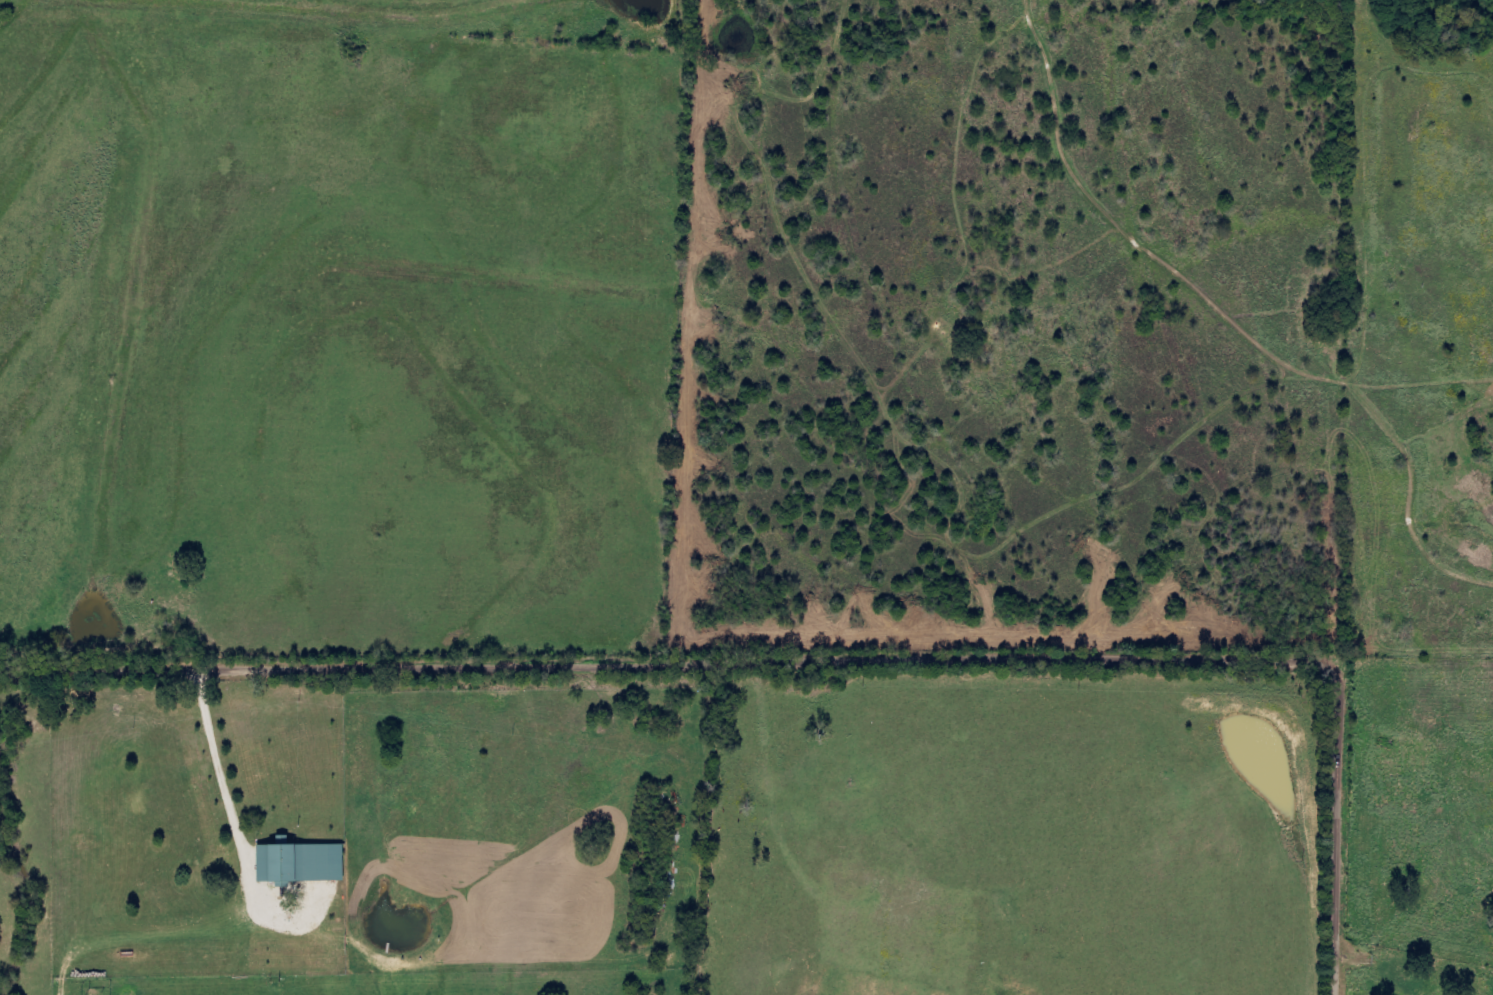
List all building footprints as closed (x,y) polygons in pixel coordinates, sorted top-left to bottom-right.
[(350,844),(263,846),(264,883),(351,881),(350,844)]
